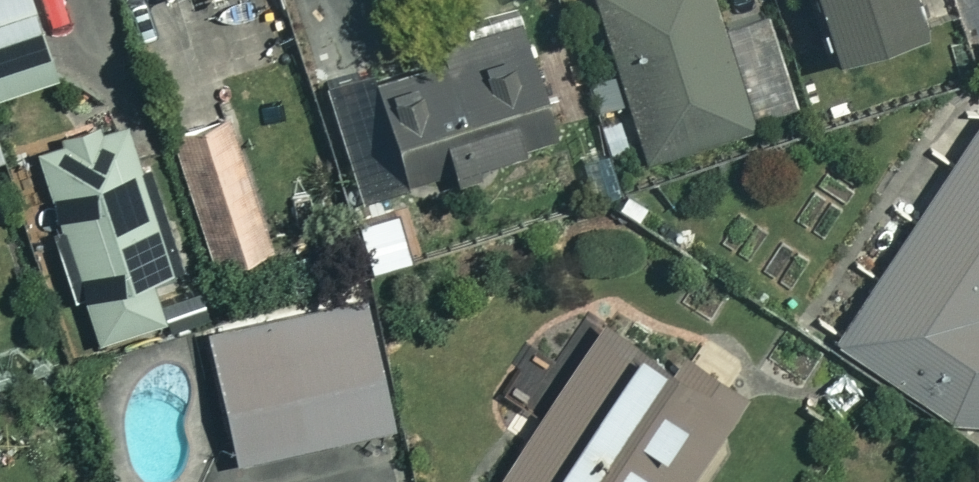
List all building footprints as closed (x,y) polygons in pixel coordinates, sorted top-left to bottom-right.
[(43,0),(0,0),(0,99),(68,77),(43,0)] [(720,0),(599,0),(648,148),(757,112),(720,0)] [(914,0),(819,0),(838,59),(924,33),(914,0)] [(563,141),(524,30),(377,81),(414,186),(455,172),(463,195),(507,179),(501,163),(563,141)] [(836,333),(949,416),(978,418),(978,113),(836,333)] [(277,256),(231,115),(173,134),(219,275),(277,256)] [(176,279),(127,130),(42,158),(104,345),(168,325),(155,286),(176,279)] [(395,428),(366,302),(212,337),(240,463),(395,428)] [(606,326),(501,481),(698,481),(750,405),(684,361),(676,373),(606,326)]
